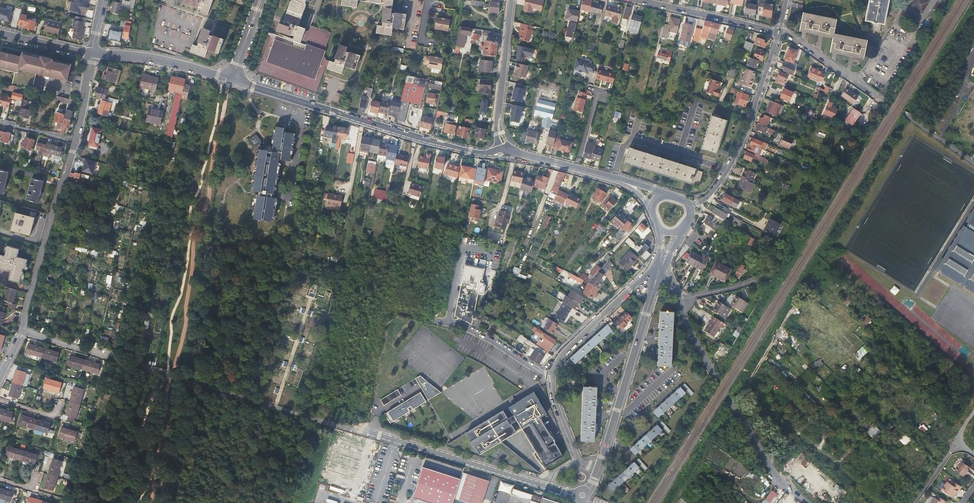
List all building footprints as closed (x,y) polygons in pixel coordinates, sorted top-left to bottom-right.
[(183,2),(201,9),(200,13),(207,15),(213,0),(212,0),(184,0),(183,2)] [(291,1),(290,1),(282,23),(278,22),(276,30),(293,36),(292,40),(270,32),(256,72),(315,93),(324,67),(340,73),(343,64),(346,65),(345,66),(354,69),(359,54),(345,49),(347,45),(338,42),(331,61),(321,57),(331,30),(313,24),(310,30),(297,25),(298,23),(299,23),(307,0),(291,0),(291,1)] [(342,6),(357,8),(358,0),(360,1),(361,1),(385,5),(382,24),(379,23),(377,31),(393,34),(394,25),(396,25),(396,26),(405,27),(407,11),(392,9),(393,0),(343,0),(342,6)] [(524,11),(532,12),(533,8),(542,10),(544,2),(537,0),(525,0),(524,6),(525,6),(524,11)] [(589,11),(592,1),(590,0),(583,0),(580,9),(589,11)] [(865,21),(871,22),(869,30),(880,32),(882,24),(884,25),(889,0),(869,0),(865,21)] [(923,14),(929,0),(928,0),(914,0),(911,8),(923,14)] [(88,5),(86,5),(73,2),(71,1),(69,11),(85,15),(88,5)] [(120,3),(113,1),(111,12),(118,14),(120,3)] [(491,4),(486,4),(486,7),(491,7),(491,12),(499,12),(500,2),(491,1),(491,4)] [(592,1),(589,11),(601,14),(604,4),(592,1)] [(757,5),(745,3),(744,13),(756,15),(757,5)] [(765,3),(764,6),(763,14),(771,16),(773,5),(765,3)] [(612,6),(607,5),(604,15),(612,17),(611,22),(617,24),(618,19),(619,19),(621,9),(612,7),(612,6)] [(631,7),(626,6),(621,25),(626,26),(631,7)] [(9,21),(11,11),(0,8),(0,19),(9,21)] [(566,18),(573,20),(577,21),(579,11),(568,8),(566,18)] [(930,11),(925,25),(929,27),(935,13),(930,11)] [(803,13),(799,31),(810,34),(833,38),(830,52),(863,59),(867,40),(834,33),(837,19),(803,13)] [(26,15),(20,14),(18,22),(17,24),(24,26),(23,27),(34,30),(36,22),(25,19),(26,15)] [(904,19),(915,26),(918,21),(907,14),(904,19)] [(628,29),(638,32),(642,18),(632,15),(628,29)] [(73,29),(72,38),(81,40),(83,31),(82,30),(84,22),(81,22),(82,18),(75,16),(72,28),(73,29)] [(669,26),(664,25),(661,37),(668,39),(670,30),(677,32),(680,19),(671,17),(669,26)] [(449,31),(451,20),(446,19),(442,18),(442,19),(437,18),(435,29),(449,31)] [(59,35),(62,23),(47,19),(44,30),(54,32),(54,34),(59,35)] [(131,21),(126,20),(124,27),(124,31),(122,37),(127,39),(131,21)] [(573,38),(577,21),(573,20),(572,22),(570,21),(566,36),(573,38)] [(701,36),(708,38),(712,22),(705,20),(703,28),(701,36)] [(532,25),(520,22),(519,27),(520,27),(519,34),(519,35),(519,39),(528,41),(529,34),(531,34),(532,30),(531,30),(532,25)] [(708,38),(715,40),(720,24),(712,22),(708,38)] [(679,43),(688,45),(694,25),(685,23),(679,43)] [(460,26),(457,46),(463,47),(465,34),(472,35),(473,28),(460,26)] [(124,31),(110,27),(109,28),(108,37),(107,38),(108,39),(121,42),(124,31)] [(700,41),(701,36),(703,28),(696,27),(693,39),(700,41)] [(728,27),(725,37),(731,39),(734,30),(729,29),(730,28),(728,27)] [(210,31),(202,28),(195,45),(192,44),(189,52),(204,57),(207,49),(209,50),(209,51),(217,54),(222,39),(209,34),(210,31)] [(169,35),(177,37),(178,32),(171,29),(169,35)] [(474,33),(472,45),(474,46),(475,39),(480,40),(481,34),(474,33)] [(755,44),(765,47),(766,43),(764,42),(764,40),(764,39),(758,38),(757,38),(755,44)] [(485,50),(485,55),(496,56),(498,42),(486,41),(486,46),(483,46),(483,50),(485,50)] [(754,44),(746,41),(744,48),(752,50),(754,44)] [(532,57),(534,49),(519,46),(517,56),(516,60),(524,62),(525,55),(532,57)] [(756,48),(754,57),(762,60),(763,56),(764,56),(765,53),(765,51),(756,48)] [(795,69),(796,69),(797,64),(793,63),(797,51),(789,48),(784,64),(795,69)] [(657,57),(667,60),(669,52),(667,52),(662,50),(662,53),(660,52),(658,52),(657,57)] [(36,73),(73,82),(77,66),(22,53),(21,58),(0,53),(0,69),(15,72),(17,73),(18,69),(36,73)] [(428,67),(441,70),(443,59),(438,58),(435,57),(430,56),(430,57),(425,56),(423,65),(428,66),(428,67)] [(756,68),(758,60),(750,57),(747,65),(756,68)] [(577,58),(574,69),(587,72),(587,71),(594,72),(595,65),(589,63),(590,61),(577,58)] [(493,61),(482,60),(481,72),(492,73),(493,61)] [(527,78),(529,66),(518,63),(516,70),(517,71),(516,77),(521,78),(522,77),(527,78)] [(784,64),(783,64),(781,68),(782,68),(781,70),(791,75),(794,76),(794,75),(792,74),(795,69),(784,64)] [(103,73),(102,78),(115,82),(116,77),(116,75),(118,69),(109,66),(106,74),(103,73)] [(823,80),(825,73),(822,72),(822,71),(812,67),(809,77),(819,81),(820,79),(823,80)] [(751,86),(756,72),(747,68),(742,83),(751,86)] [(32,90),(36,73),(18,69),(17,73),(15,72),(12,85),(14,86),(17,87),(25,89),(32,90)] [(598,69),(596,78),(601,80),(601,79),(603,80),(613,83),(615,74),(598,69)] [(730,70),(728,76),(735,79),(737,72),(730,70)] [(775,82),(784,86),(788,75),(780,71),(775,82)] [(140,87),(155,90),(158,78),(150,76),(142,75),(140,87)] [(166,139),(172,140),(179,107),(180,98),(181,98),(183,84),(184,81),(174,78),(174,77),(174,76),(172,76),(169,90),(175,91),(172,111),(166,139)] [(401,101),(409,103),(421,105),(426,80),(406,76),(401,101)] [(482,78),(480,93),(490,94),(492,79),(482,78)] [(717,88),(718,88),(721,82),(712,78),(707,92),(715,95),(716,90),(717,88)] [(430,88),(441,91),(442,83),(436,81),(436,85),(431,84),(430,88)] [(99,83),(95,97),(100,99),(100,98),(104,99),(108,86),(99,83)] [(521,101),(525,85),(516,83),(515,87),(512,99),(521,101)] [(189,86),(183,84),(181,98),(186,99),(189,86)] [(16,105),(21,106),(24,95),(15,93),(17,87),(14,86),(12,95),(11,98),(11,99),(17,100),(16,105)] [(784,89),(781,97),(789,101),(793,92),(784,89)] [(846,89),(841,96),(854,104),(858,96),(852,92),(851,93),(846,89)] [(586,93),(579,91),(577,97),(573,110),(582,112),(585,99),(586,93)] [(745,106),(749,95),(738,91),(734,102),(745,106)] [(436,95),(429,94),(427,102),(434,104),(436,95)] [(0,95),(0,96),(0,104),(3,105),(6,105),(5,106),(9,107),(9,106),(11,99),(11,98),(7,97),(0,95)] [(65,118),(70,120),(73,111),(70,110),(72,100),(69,99),(68,102),(66,109),(67,110),(65,118)] [(482,99),(480,114),(487,115),(489,100),(482,99)] [(29,100),(26,100),(26,101),(24,100),(20,116),(28,119),(32,106),(29,105),(29,102),(29,100)] [(384,112),(389,113),(389,112),(391,102),(381,100),(381,103),(379,112),(383,113),(384,112)] [(538,100),(537,105),(547,108),(549,102),(538,100)] [(781,105),(771,100),(766,112),(776,117),(781,105)] [(101,115),(108,116),(109,112),(108,112),(110,103),(102,101),(101,104),(104,105),(101,115)] [(371,112),(378,113),(379,112),(381,103),(373,101),(371,112)] [(398,118),(397,120),(405,122),(409,103),(401,101),(400,104),(398,118)] [(833,103),(829,101),(823,114),(834,118),(838,110),(831,107),(833,103)] [(391,102),(389,112),(390,113),(389,116),(398,118),(400,104),(391,102)] [(525,107),(512,104),(511,108),(512,108),(510,115),(512,115),(511,121),(519,123),(522,110),(524,111),(525,107)] [(535,114),(545,117),(549,118),(552,109),(547,108),(537,105),(535,114)] [(854,126),(862,113),(854,108),(854,109),(846,121),(854,126)] [(545,117),(542,126),(550,128),(555,110),(552,109),(549,118),(545,117)] [(804,115),(810,117),(813,112),(807,109),(804,115)] [(161,125),(164,112),(152,110),(150,123),(161,125)] [(62,127),(63,127),(64,124),(63,123),(62,123),(63,118),(64,115),(57,113),(54,121),(59,122),(57,129),(61,130),(62,127)] [(447,120),(444,132),(454,134),(456,125),(457,125),(459,115),(450,114),(449,120),(447,120)] [(726,120),(712,115),(701,148),(716,153),(726,120)] [(760,118),(758,123),(766,127),(767,125),(768,125),(771,118),(764,115),(762,119),(760,118)] [(422,117),(420,127),(432,130),(434,120),(422,117)] [(766,127),(758,123),(756,128),(765,132),(765,131),(773,134),(774,130),(769,128),(766,127)] [(478,127),(477,127),(475,137),(484,138),(486,129),(481,128),(482,126),(478,125),(478,127)] [(254,154),(256,157),(256,161),(255,162),(256,164),(254,165),(255,167),(254,174),(252,176),(254,178),(252,179),(253,181),(253,185),(251,186),(252,188),(252,192),(256,192),(256,196),(254,198),(256,199),(254,207),(253,208),(254,210),(252,211),(253,213),(253,217),(254,217),(254,218),(254,220),(258,221),(259,222),(260,221),(265,222),(266,223),(267,222),(272,223),(272,220),(274,220),(274,216),(276,215),(275,213),(277,212),(276,210),(277,202),(278,201),(277,199),(273,198),(275,190),(276,190),(277,189),(276,188),(277,180),(279,179),(278,177),(280,176),(278,174),(279,167),(281,165),(280,163),(279,163),(279,161),(277,161),(277,160),(288,161),(290,160),(289,158),(290,151),(292,149),(291,148),(291,144),(293,142),(292,141),(294,139),(293,138),(293,133),(282,131),(282,128),(278,127),(277,126),(276,127),(274,126),(274,129),(272,129),(272,133),(270,134),(271,136),(269,137),(270,139),(270,143),(267,143),(264,139),(260,142),(254,134),(246,140),(252,148),(255,146),(255,147),(256,149),(256,151),(255,152),(255,154),(254,154)] [(336,143),(339,126),(334,126),(333,130),(326,129),(325,135),(333,137),(332,142),(336,143)] [(339,126),(336,143),(336,144),(339,144),(340,138),(346,139),(347,134),(348,128),(339,126)] [(458,135),(472,138),(473,129),(460,126),(458,135)] [(101,130),(91,127),(89,133),(91,133),(89,145),(97,146),(101,130)] [(528,130),(525,141),(535,143),(538,132),(528,130)] [(549,130),(546,144),(553,145),(556,136),(557,132),(549,130)] [(7,134),(3,132),(0,141),(8,143),(9,140),(12,141),(14,136),(10,135),(10,134),(7,134)] [(789,149),(794,138),(784,134),(779,145),(789,149)] [(372,138),(362,136),(360,151),(369,153),(369,151),(372,139),(372,138)] [(553,145),(553,149),(570,153),(573,142),(560,139),(561,137),(556,136),(553,145)] [(32,151),(34,140),(25,138),(23,148),(32,151)] [(750,142),(749,144),(750,145),(759,148),(764,150),(764,151),(767,144),(762,141),(753,138),(751,142),(750,142)] [(380,141),(372,139),(369,151),(378,153),(380,142),(380,141)] [(378,153),(386,155),(388,144),(382,143),(382,142),(380,142),(378,153)] [(583,156),(592,159),(595,148),(595,147),(596,144),(587,142),(583,156)] [(43,155),(46,145),(38,143),(36,150),(39,151),(38,154),(43,156),(43,155)] [(51,145),(46,144),(46,145),(43,155),(48,156),(51,145)] [(57,147),(51,145),(48,156),(54,158),(57,147)] [(386,159),(395,161),(397,153),(398,146),(389,145),(386,159)] [(764,150),(759,148),(750,145),(749,147),(747,150),(756,154),(756,155),(758,156),(761,157),(764,150)] [(57,146),(57,147),(54,158),(56,159),(57,155),(60,156),(62,148),(57,146)] [(629,147),(625,162),(691,183),(692,182),(699,184),(703,172),(696,170),(696,168),(629,147)] [(592,159),(600,161),(603,150),(595,148),(592,159)] [(758,156),(756,155),(746,151),(744,158),(751,161),(752,158),(755,159),(756,157),(757,157),(758,156)] [(401,154),(397,153),(395,161),(395,164),(407,166),(409,156),(405,155),(401,154)] [(424,156),(421,155),(418,166),(429,168),(431,157),(430,157),(431,153),(427,153),(426,157),(425,157),(424,156)] [(444,164),(445,158),(437,156),(435,168),(443,169),(444,164)] [(97,161),(85,158),(82,172),(93,175),(97,161)] [(445,174),(458,178),(458,175),(459,166),(448,163),(445,174)] [(367,171),(374,173),(376,165),(368,164),(367,171)] [(459,176),(473,179),(474,177),(476,168),(461,165),(459,176)] [(480,169),(478,178),(474,177),(473,179),(473,181),(478,182),(478,181),(484,183),(483,185),(483,186),(488,188),(489,187),(490,181),(493,182),(494,182),(500,183),(503,172),(494,170),(495,168),(487,166),(486,170),(480,169)] [(751,183),(756,173),(746,168),(741,179),(742,179),(751,183)] [(549,180),(553,170),(549,169),(545,178),(543,177),(542,179),(540,178),(540,177),(537,175),(534,182),(531,190),(534,192),(536,188),(538,189),(540,186),(543,187),(540,193),(542,194),(545,188),(544,187),(548,179),(549,180)] [(0,170),(0,193),(2,194),(8,172),(0,170)] [(524,179),(525,173),(521,171),(521,173),(514,171),(511,181),(522,184),(524,179)] [(558,190),(566,173),(559,172),(556,178),(557,179),(555,183),(551,192),(556,195),(558,190)] [(367,185),(371,186),(372,179),(365,177),(363,185),(367,185)] [(43,182),(31,179),(26,200),(37,203),(43,182)] [(530,193),(531,190),(534,182),(530,181),(526,179),(526,180),(524,179),(522,184),(521,189),(530,193)] [(751,193),(754,185),(751,183),(742,179),(738,187),(751,193)] [(551,192),(555,183),(549,180),(545,189),(551,192)] [(411,183),(408,193),(420,196),(423,187),(411,183)] [(598,189),(593,197),(602,202),(606,194),(598,189)] [(567,197),(568,195),(558,190),(556,195),(554,199),(564,204),(565,202),(567,197)] [(574,195),(570,192),(568,195),(567,197),(565,202),(576,208),(581,199),(574,196),(574,195)] [(343,195),(328,193),(328,198),(327,205),(332,206),(332,205),(337,205),(342,206),(343,195)] [(726,194),(722,200),(737,208),(740,202),(726,194)] [(617,201),(610,195),(601,207),(607,211),(608,211),(610,209),(610,210),(617,201)] [(562,208),(564,204),(554,199),(552,202),(562,208)] [(477,204),(471,203),(468,216),(479,218),(480,209),(477,208),(477,204)] [(972,208),(964,221),(965,222),(962,227),(961,226),(953,238),(934,267),(973,293),(973,205),(972,208)] [(739,222),(740,220),(732,216),(717,208),(717,209),(715,208),(712,213),(716,215),(714,218),(722,222),(725,216),(733,220),(733,219),(739,222)] [(29,216),(16,213),(11,231),(30,236),(35,218),(36,213),(31,211),(29,216)] [(500,211),(496,226),(504,228),(508,213),(500,211)] [(628,219),(619,212),(611,222),(620,229),(628,219)] [(545,230),(551,217),(546,215),(540,228),(545,230)] [(630,217),(628,219),(620,229),(611,240),(613,241),(616,238),(618,240),(624,234),(624,233),(624,232),(623,231),(623,229),(624,230),(626,230),(627,229),(628,230),(627,231),(628,232),(630,231),(633,227),(631,224),(634,220),(630,217)] [(719,227),(721,224),(715,220),(713,222),(707,218),(704,222),(715,230),(718,226),(719,227)] [(776,235),(781,223),(769,219),(764,231),(776,235)] [(646,228),(641,223),(638,228),(643,232),(646,228)] [(504,228),(496,226),(494,231),(503,234),(504,228)] [(591,237),(595,241),(604,230),(600,226),(591,237)] [(650,231),(647,229),(641,236),(643,238),(646,235),(650,231)] [(634,243),(629,238),(625,242),(631,247),(632,245),(634,243)] [(646,260),(651,254),(646,250),(649,248),(645,244),(642,247),(641,246),(639,248),(636,246),(635,248),(633,249),(646,260)] [(760,256),(763,248),(758,245),(757,245),(754,253),(760,256)] [(9,280),(20,283),(22,276),(23,276),(25,272),(23,271),(24,268),(26,269),(27,264),(27,263),(28,259),(18,256),(20,249),(8,246),(5,256),(0,254),(0,269),(8,271),(9,269),(11,270),(9,280)] [(631,251),(620,263),(627,270),(639,258),(631,251)] [(689,263),(695,266),(700,257),(695,255),(691,253),(686,261),(689,263)] [(700,257),(695,266),(703,271),(709,259),(704,255),(702,259),(700,257)] [(711,273),(725,282),(733,268),(718,260),(711,273)] [(589,283),(599,288),(601,289),(603,284),(600,282),(603,275),(605,276),(608,270),(607,270),(611,263),(608,261),(603,267),(602,268),(591,280),(588,283),(589,283)] [(739,264),(734,276),(739,278),(741,273),(743,274),(745,269),(743,268),(744,266),(739,264)] [(474,315),(480,282),(483,283),(484,281),(484,279),(483,279),(483,278),(482,278),(483,269),(465,265),(457,303),(456,310),(455,315),(458,317),(458,316),(473,319),(474,319),(475,318),(476,319),(476,317),(477,315),(474,315)] [(591,275),(588,278),(591,280),(602,268),(603,267),(601,265),(599,267),(598,266),(595,269),(594,268),(591,272),(591,273),(590,274),(591,275)] [(511,275),(526,279),(526,276),(520,274),(521,269),(514,267),(511,275)] [(579,278),(588,283),(591,280),(588,278),(583,273),(579,278)] [(589,283),(583,293),(593,299),(599,288),(589,283)] [(895,285),(890,290),(895,295),(900,290),(895,285)] [(13,304),(17,290),(6,287),(2,300),(10,303),(9,308),(15,309),(16,305),(13,304)] [(580,295),(574,292),(570,298),(569,297),(565,303),(573,308),(576,310),(579,304),(581,305),(585,298),(580,295)] [(735,303),(733,306),(740,310),(746,301),(738,296),(734,303),(735,303)] [(720,301),(713,310),(722,316),(728,307),(720,301)] [(749,304),(746,301),(740,310),(744,312),(749,304)] [(554,318),(563,324),(566,319),(568,315),(573,308),(565,303),(563,303),(561,307),(554,318)] [(733,309),(728,307),(722,316),(726,318),(733,309)] [(615,325),(617,328),(620,331),(627,324),(626,323),(631,318),(626,312),(621,317),(620,319),(619,319),(614,323),(615,325)] [(674,313),(661,312),(658,366),(672,367),(674,313)] [(862,319),(866,325),(872,321),(868,315),(862,319)] [(549,319),(543,328),(552,334),(558,324),(549,319)] [(611,329),(608,325),(570,358),(575,364),(613,330),(611,329)] [(622,338),(624,336),(620,331),(617,328),(615,329),(622,338)] [(556,340),(538,329),(535,333),(543,339),(541,342),(551,349),(556,340)] [(968,333),(963,340),(973,347),(973,338),(968,333)] [(536,345),(526,338),(524,343),(530,347),(543,356),(544,355),(546,351),(536,345)] [(551,349),(541,342),(540,344),(537,343),(536,345),(546,351),(548,353),(551,349)] [(41,357),(44,348),(29,343),(26,353),(41,357)] [(530,347),(525,355),(529,358),(530,357),(535,360),(534,361),(538,364),(542,357),(543,356),(530,347)] [(59,352),(44,348),(41,357),(56,362),(59,352)] [(67,365),(83,369),(86,359),(70,355),(67,365)] [(83,369),(98,374),(100,364),(86,359),(83,369)] [(816,371),(824,363),(819,359),(812,366),(816,371)] [(98,374),(103,375),(106,365),(100,364),(98,374)] [(29,378),(25,376),(26,372),(17,369),(13,382),(22,385),(27,386),(29,378)] [(415,378),(428,399),(441,392),(420,375),(415,378)] [(62,383),(47,379),(44,388),(59,393),(62,383)] [(22,385),(13,382),(9,395),(19,398),(22,385)] [(817,389),(823,395),(829,389),(824,383),(817,389)] [(685,384),(683,385),(692,395),(694,393),(685,384)] [(70,402),(80,405),(84,389),(75,387),(70,402)] [(597,387),(584,387),(581,441),(595,441),(597,387)] [(680,388),(654,412),(659,417),(685,393),(680,388)] [(380,399),(384,405),(401,394),(398,389),(380,399)] [(421,391),(385,413),(390,422),(426,401),(421,391)] [(503,410),(447,443),(479,453),(479,454),(480,453),(493,457),(500,449),(507,455),(503,461),(539,472),(501,441),(516,432),(511,424),(517,420),(537,453),(535,454),(537,458),(539,457),(545,467),(563,456),(555,442),(552,444),(551,441),(554,440),(551,436),(540,418),(547,413),(534,392),(516,402),(509,407),(510,409),(514,415),(508,418),(503,410)] [(76,417),(80,405),(70,402),(66,414),(75,417),(76,417)] [(0,408),(0,419),(12,422),(13,418),(11,417),(13,412),(0,408)] [(61,418),(73,422),(75,417),(66,414),(62,413),(61,418)] [(17,424),(35,429),(38,420),(20,414),(17,424)] [(38,420),(35,429),(47,433),(50,423),(38,420)] [(662,421),(660,423),(668,433),(670,431),(662,421)] [(873,439),(881,431),(873,424),(865,432),(873,439)] [(657,425),(631,449),(635,454),(662,430),(657,425)] [(77,442),(79,432),(77,432),(62,427),(59,437),(77,442)] [(900,440),(905,445),(911,439),(905,434),(900,440)] [(4,455),(22,460),(24,451),(19,449),(7,445),(4,455)] [(24,451),(22,460),(34,464),(36,454),(24,451)] [(48,474),(57,477),(61,462),(52,459),(48,474)] [(639,459),(637,460),(646,470),(648,469),(639,459)] [(970,467),(961,461),(955,470),(963,476),(970,467)] [(634,463),(607,486),(612,492),(639,468),(634,463)] [(422,467),(412,498),(428,502),(452,502),(460,479),(422,467)] [(54,490),(57,477),(48,474),(44,487),(54,490)] [(458,501),(464,502),(482,502),(488,481),(466,475),(458,501)] [(956,493),(957,494),(961,488),(955,483),(953,486),(948,482),(942,491),(952,498),(954,495),(956,493)] [(343,495),(345,491),(330,485),(328,490),(343,495)] [(0,497),(0,498),(9,501),(12,491),(2,489),(0,497)] [(508,502),(540,502),(541,498),(512,489),(508,502)] [(772,491),(766,501),(769,502),(772,502),(778,495),(772,491)]
